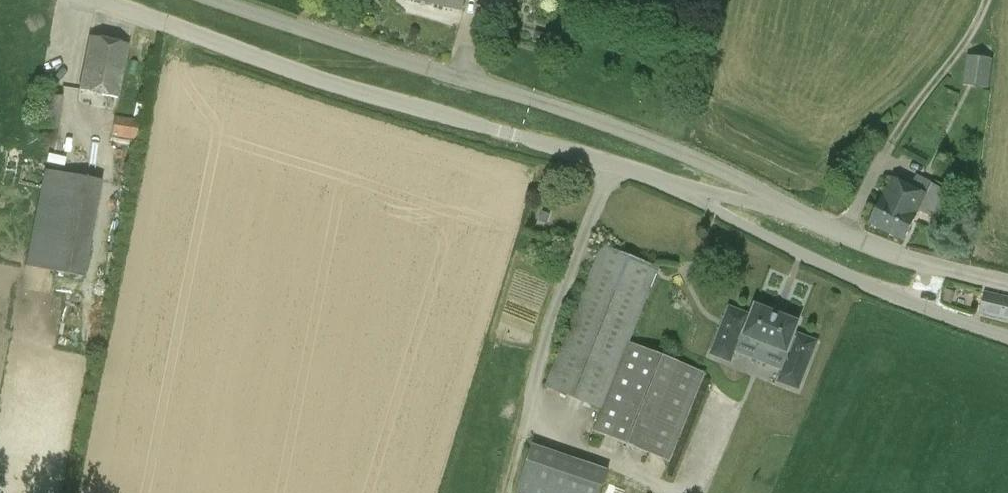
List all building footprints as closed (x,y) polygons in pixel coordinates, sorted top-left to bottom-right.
[(433,4),(464,11),(467,0),(434,0),(433,4)] [(459,26),(462,15),(431,4),(428,15),(459,26)] [(531,43),(544,46),(547,35),(534,32),(531,43)] [(116,98),(128,46),(89,38),(78,90),(116,98)] [(989,87),(993,58),(967,55),(963,84),(989,87)] [(39,94),(34,128),(58,131),(63,97),(39,94)] [(140,121),(115,116),(112,136),(137,140),(140,121)] [(84,279),(102,182),(44,170),(25,267),(84,279)] [(951,192),(917,174),(911,186),(893,176),(869,222),(904,240),(919,211),(937,220),(951,192)] [(670,462),(706,374),(630,343),(659,271),(653,267),(612,251),(612,249),(602,245),(545,387),(602,410),(593,431),(670,462)] [(985,294),(981,313),(1007,320),(1007,300),(985,294)] [(799,322),(757,306),(752,320),(747,318),(748,316),(731,310),(714,354),(731,360),(741,334),(761,341),(759,346),(771,350),(773,346),(793,354),(786,372),(802,378),(816,342),(799,336),(799,338),(794,336),(799,322)] [(517,492),(601,492),(609,471),(533,445),(517,492)]
